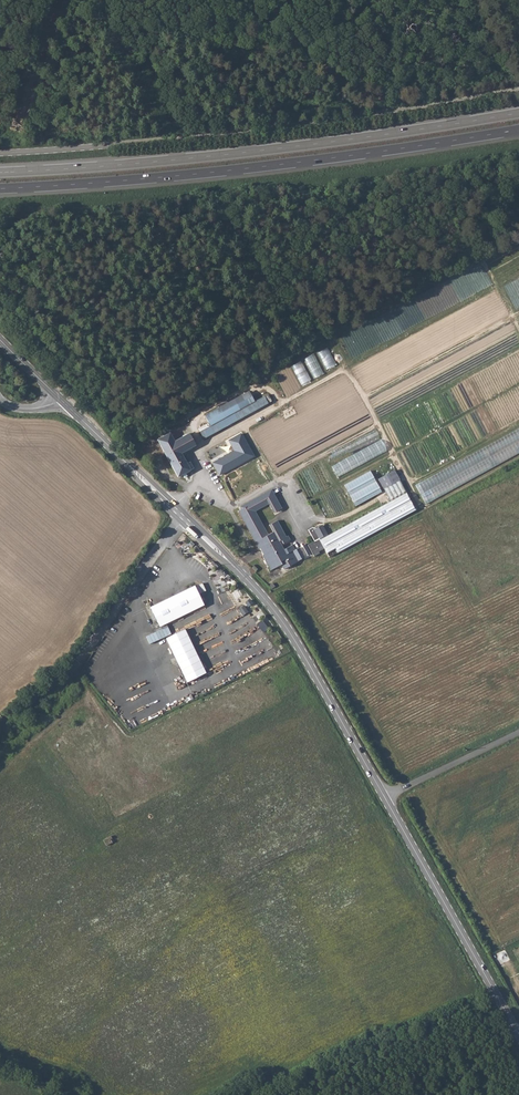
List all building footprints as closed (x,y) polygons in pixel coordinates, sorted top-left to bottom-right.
[(209,428),(203,432),(207,438),(271,403),(271,402),(268,397),(255,404),(225,420),(218,408),(203,416),(209,428)] [(291,407),(280,413),(285,421),(295,415),(291,407)] [(426,505),(518,454),(518,429),(416,485),(426,505)] [(233,451),(211,463),(218,475),(253,456),(240,431),(226,439),(233,451)] [(190,471),(186,464),(181,455),(195,447),(188,435),(174,442),(169,434),(156,441),(177,478),(190,471)] [(338,476),(388,452),(383,441),(332,464),(338,476)] [(345,483),(355,505),(382,492),(372,470),(345,483)] [(377,480),(383,490),(399,481),(394,471),(377,480)] [(238,513),(258,550),(262,548),(265,554),(262,557),(270,572),(280,566),(284,571),(298,563),(292,553),(286,557),(279,545),(282,543),(283,545),(290,541),(287,536),(285,538),(277,522),(269,527),(272,534),(267,537),(254,513),(267,505),(270,511),(273,510),(275,513),(281,510),(271,491),(240,507),(242,511),(238,513)] [(324,550),(319,540),(327,536),(322,528),(319,527),(315,530),(312,529),(307,532),(314,543),(307,547),(313,558),(319,555),(318,553),(324,550)] [(195,586),(150,607),(160,625),(204,604),(195,586)] [(239,609),(243,615),(249,611),(245,605),(239,609)] [(186,628),(165,637),(186,682),(207,673),(186,628)]
